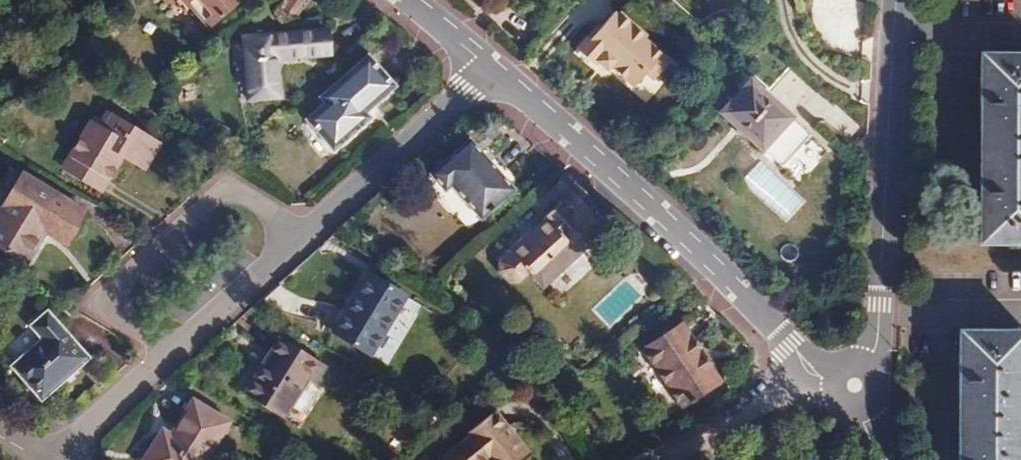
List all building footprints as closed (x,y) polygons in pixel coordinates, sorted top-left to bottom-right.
[(216,27),(246,0),(192,0),(216,27)] [(627,84),(656,51),(611,10),(575,49),(602,73),(608,66),(627,84)] [(329,55),(327,34),(243,42),(248,101),(277,98),(274,61),(329,55)] [(992,55),(991,81),(984,81),(984,127),(991,127),(991,169),(984,169),(983,218),(991,218),(991,241),(1020,241),(1020,55),(992,55)] [(393,86),(368,57),(321,98),(326,104),(308,120),(335,150),(370,120),(364,112),(393,86)] [(762,148),(790,119),(750,81),(723,112),(762,148)] [(96,122),(71,164),(110,187),(125,165),(147,178),(166,149),(116,119),(109,130),(96,122)] [(802,130),(790,119),(762,148),(775,160),(802,130)] [(516,191),(473,142),(435,175),(448,190),(454,186),(483,220),(516,191)] [(110,187),(71,164),(63,176),(103,200),(110,187)] [(19,180),(4,171),(0,178),(0,210),(19,180)] [(19,180),(0,210),(0,254),(21,266),(40,236),(60,249),(81,217),(19,180)] [(576,197),(567,206),(581,221),(590,213),(576,197)] [(538,280),(543,275),(537,267),(561,246),(568,255),(581,244),(578,240),(598,222),(590,213),(581,221),(567,206),(561,200),(545,215),(548,219),(502,259),(500,266),(511,279),(519,278),(528,270),(538,280)] [(537,267),(543,275),(545,278),(570,257),(568,255),(561,246),(537,267)] [(403,300),(366,277),(332,335),(370,357),(403,300)] [(90,361),(49,316),(33,331),(44,344),(14,371),(42,402),(90,361)] [(723,378),(686,321),(648,345),(685,402),(723,378)] [(968,331),(968,354),(963,354),(962,405),(968,406),(968,444),(962,444),(962,459),(1020,459),(1020,331),(968,331)] [(320,368),(277,339),(240,397),(278,420),(303,382),(310,386),(320,368)] [(184,403),(164,438),(156,434),(142,459),(200,459),(221,422),(184,403)] [(491,416),(466,436),(470,441),(449,459),(527,459),(528,459),(491,416)]
